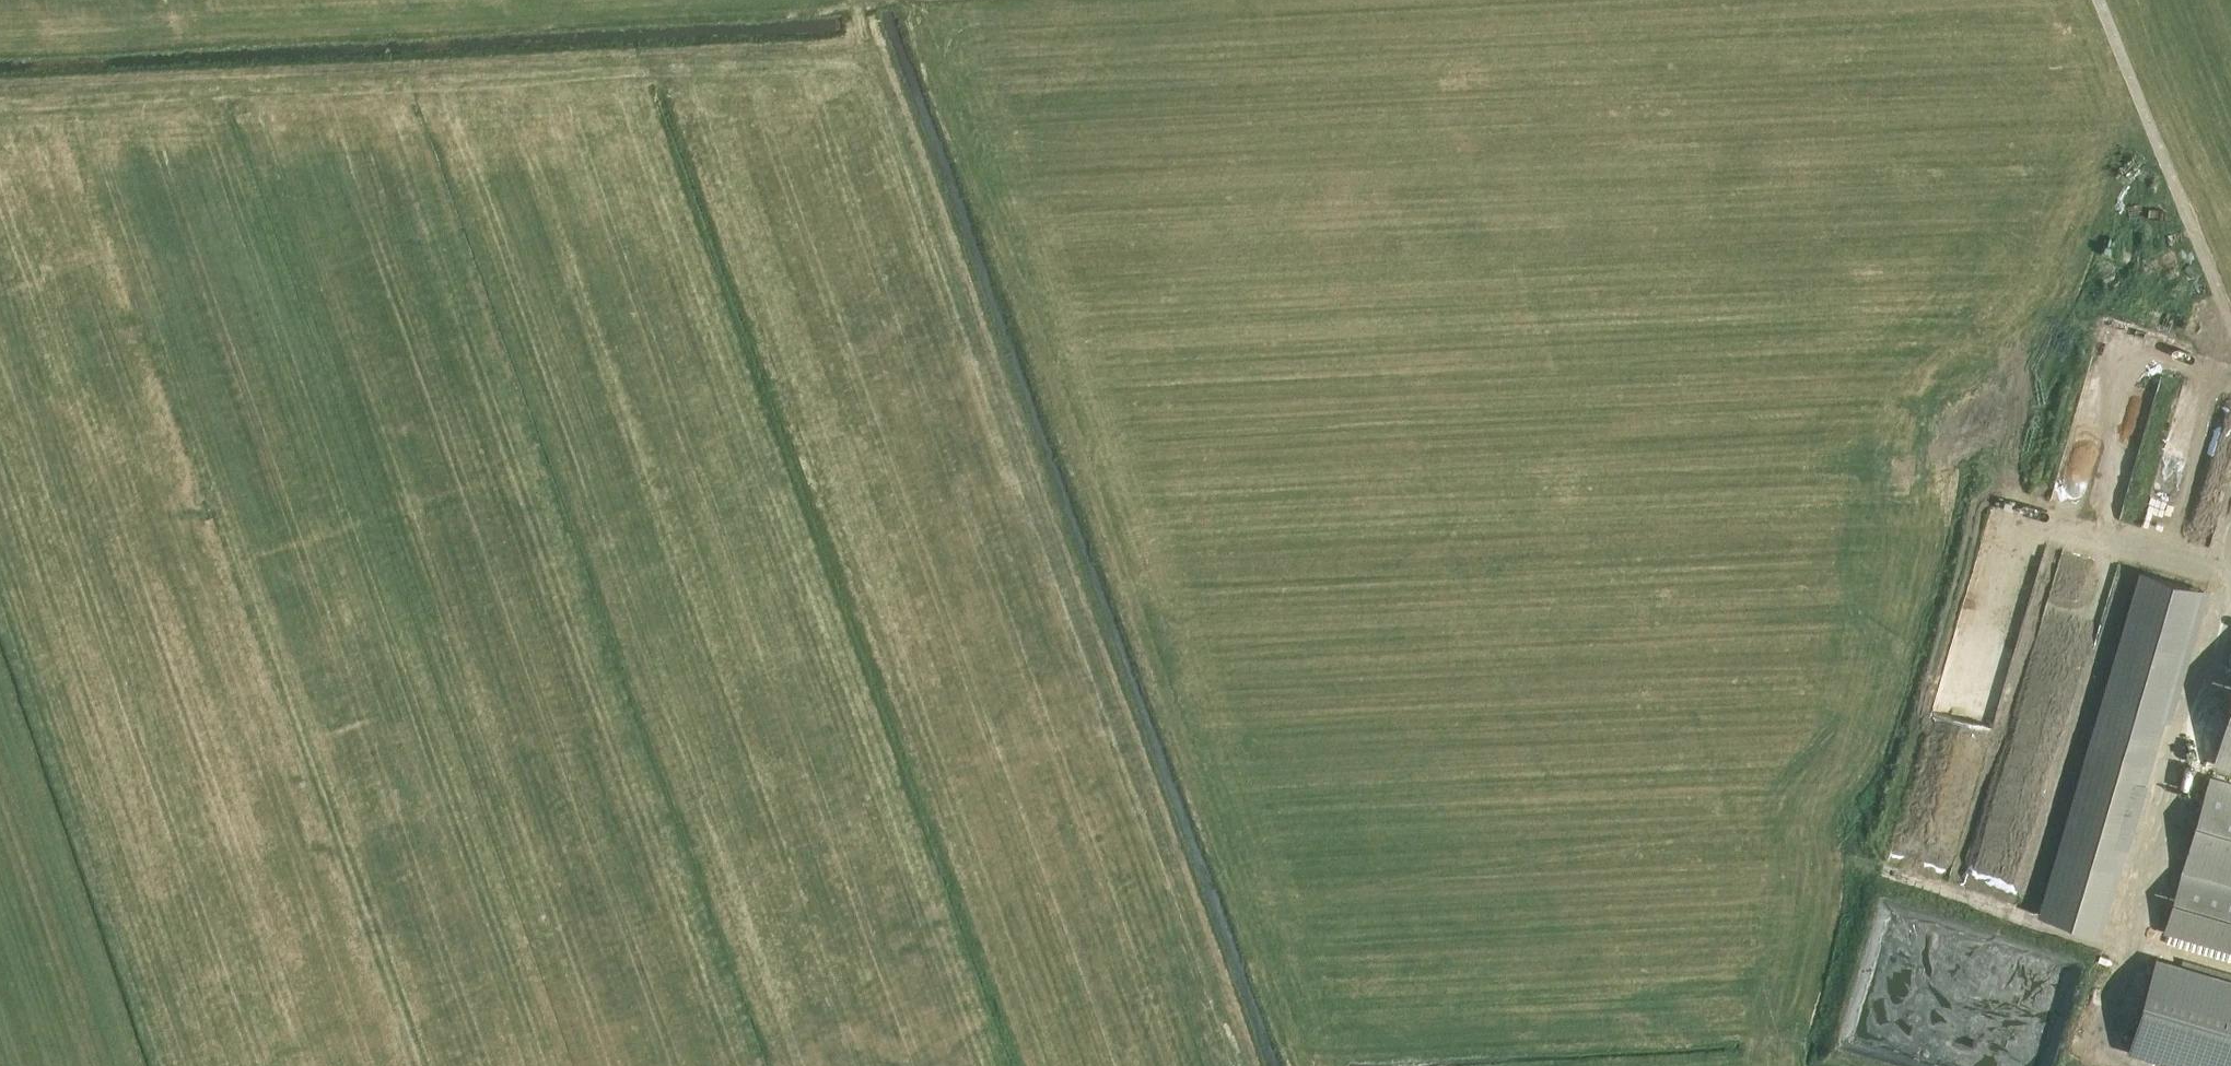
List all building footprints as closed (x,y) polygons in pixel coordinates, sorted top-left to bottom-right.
[(2228,468),(2230,468),(2230,427),(2215,423),(2206,462),(2211,463),(2205,489),(2222,492),(2228,468)] [(2041,916),(2046,917),(2102,933),(2205,589),(2148,573),(2142,571),(2041,916)] [(2216,759),(2230,764),(2230,708),(2216,759)] [(2210,778),(2165,932),(2230,952),(2230,784),(2210,778)] [(1994,967),(1997,943),(1987,942),(1984,966),(1994,967)] [(2156,957),(2129,1052),(2178,1065),(2230,1065),(2230,979),(2156,957)]
